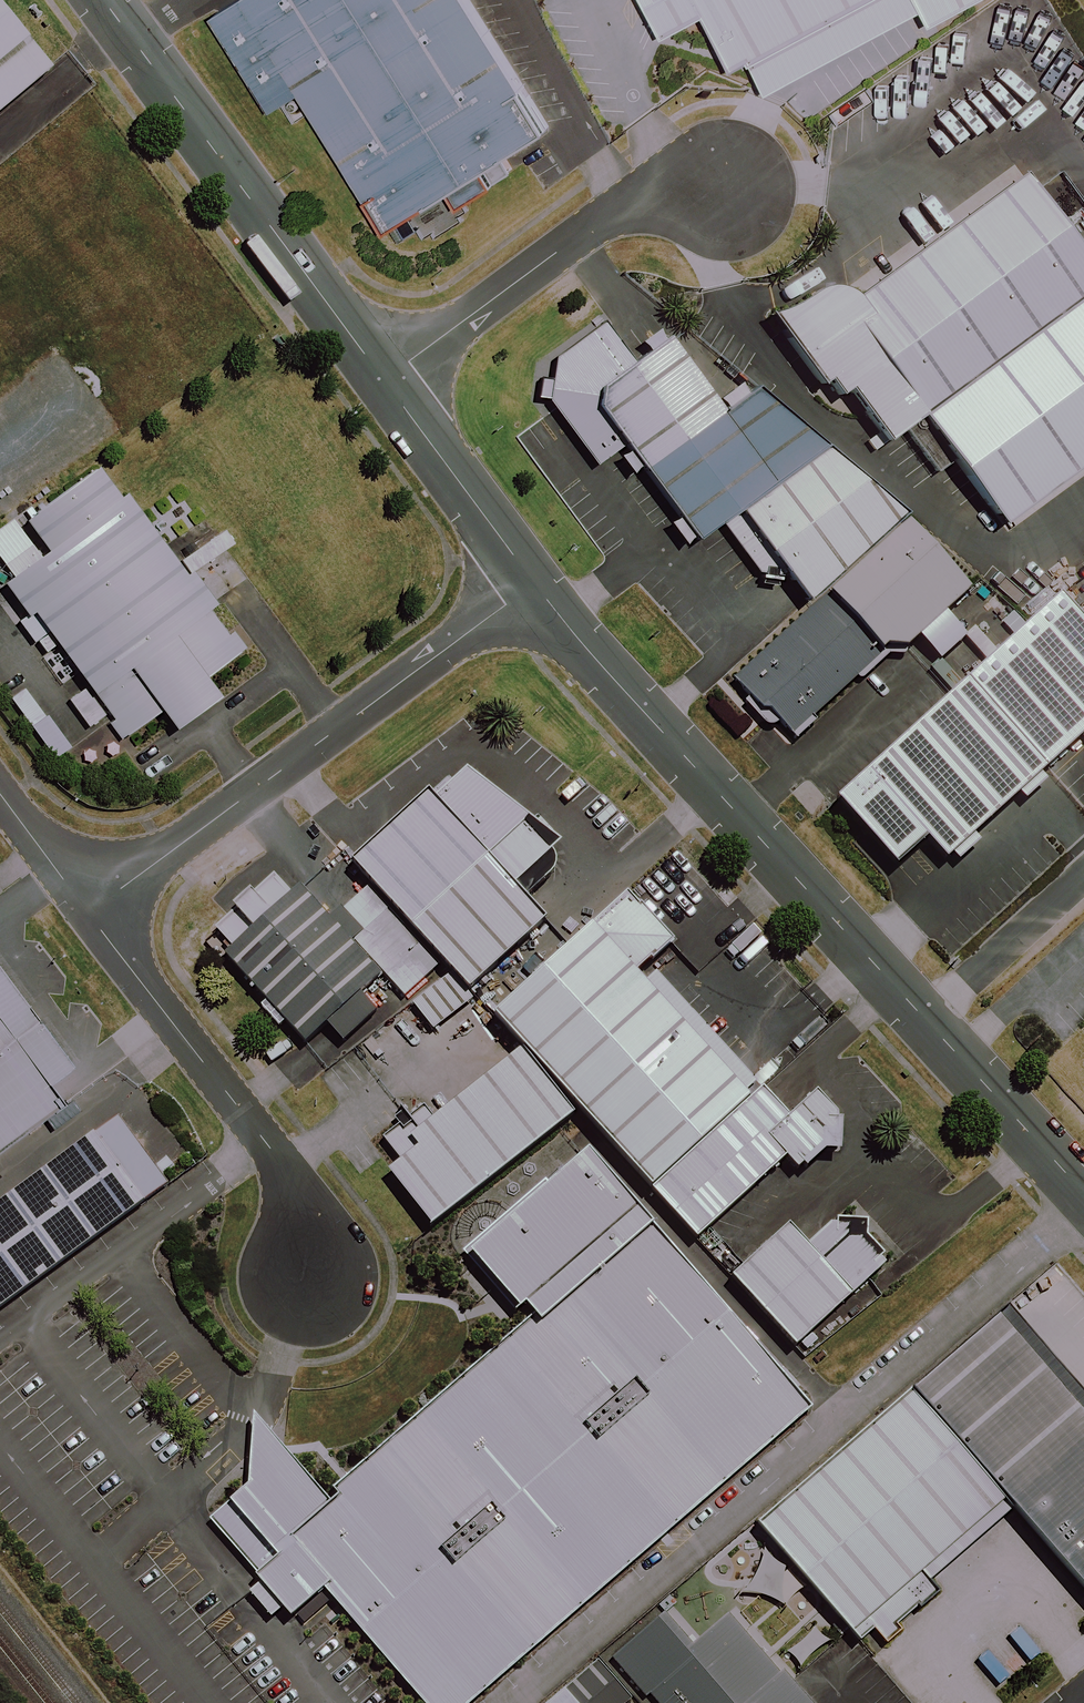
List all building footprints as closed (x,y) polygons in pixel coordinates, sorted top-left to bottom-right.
[(225,5),(372,237),(532,136),(445,0),(233,0),(225,5)] [(674,29),(709,9),(744,72),(874,0),(658,0),(674,29)] [(941,28),(991,0),(926,0),(941,28)] [(44,68),(0,15),(0,104),(44,68)] [(882,437),(915,410),(1083,289),(1083,265),(1016,169),(859,289),(848,278),(832,275),(819,281),(768,320),(828,397),(843,386),(882,437)] [(915,410),(1002,531),(1083,472),(1083,289),(915,410)] [(765,520),(854,453),(748,389),(719,414),(660,337),(629,360),(601,324),(543,363),(537,380),(541,400),(594,469),(622,448),(711,551),(765,520)] [(854,453),(765,520),(819,615),(919,519),(854,453)] [(245,653),(104,468),(26,527),(51,559),(10,589),(127,743),(158,719),(176,742),(221,708),(203,685),(245,653)] [(981,593),(927,533),(748,692),(802,753),(981,593)] [(1075,616),(855,809),(907,868),(938,841),(969,876),(1083,775),(1083,626),(1075,616)] [(439,803),(364,875),(483,1000),(559,928),(531,898),(569,862),(541,832),(481,785),(452,816),(439,803)] [(399,981),(315,892),(238,965),(322,1053),(399,981)] [(612,941),(508,1042),(696,1237),(773,1164),(784,1175),(837,1125),(805,1092),(781,1116),(612,941)] [(0,1002),(0,1146),(69,1095),(0,1002)] [(423,1233),(564,1122),(512,1056),(387,1154),(395,1165),(379,1178),(423,1233)] [(105,1119),(0,1197),(0,1301),(155,1186),(105,1119)] [(428,1702),(451,1702),(799,1396),(573,1142),(460,1242),(526,1315),(316,1501),(241,1407),(241,1476),(199,1513),(281,1604),(314,1575),(428,1702)] [(744,1288),(807,1353),(906,1259),(858,1210),(818,1247),(803,1232),(744,1288)] [(900,1386),(1083,1592),(1083,1420),(986,1310),(900,1386)] [(900,1386),(748,1520),(841,1624),(993,1490),(900,1386)] [(664,1606),(612,1653),(656,1702),(814,1702),(729,1607),(693,1638),(664,1606)] [(581,1656),(526,1702),(621,1702),(581,1656)]
